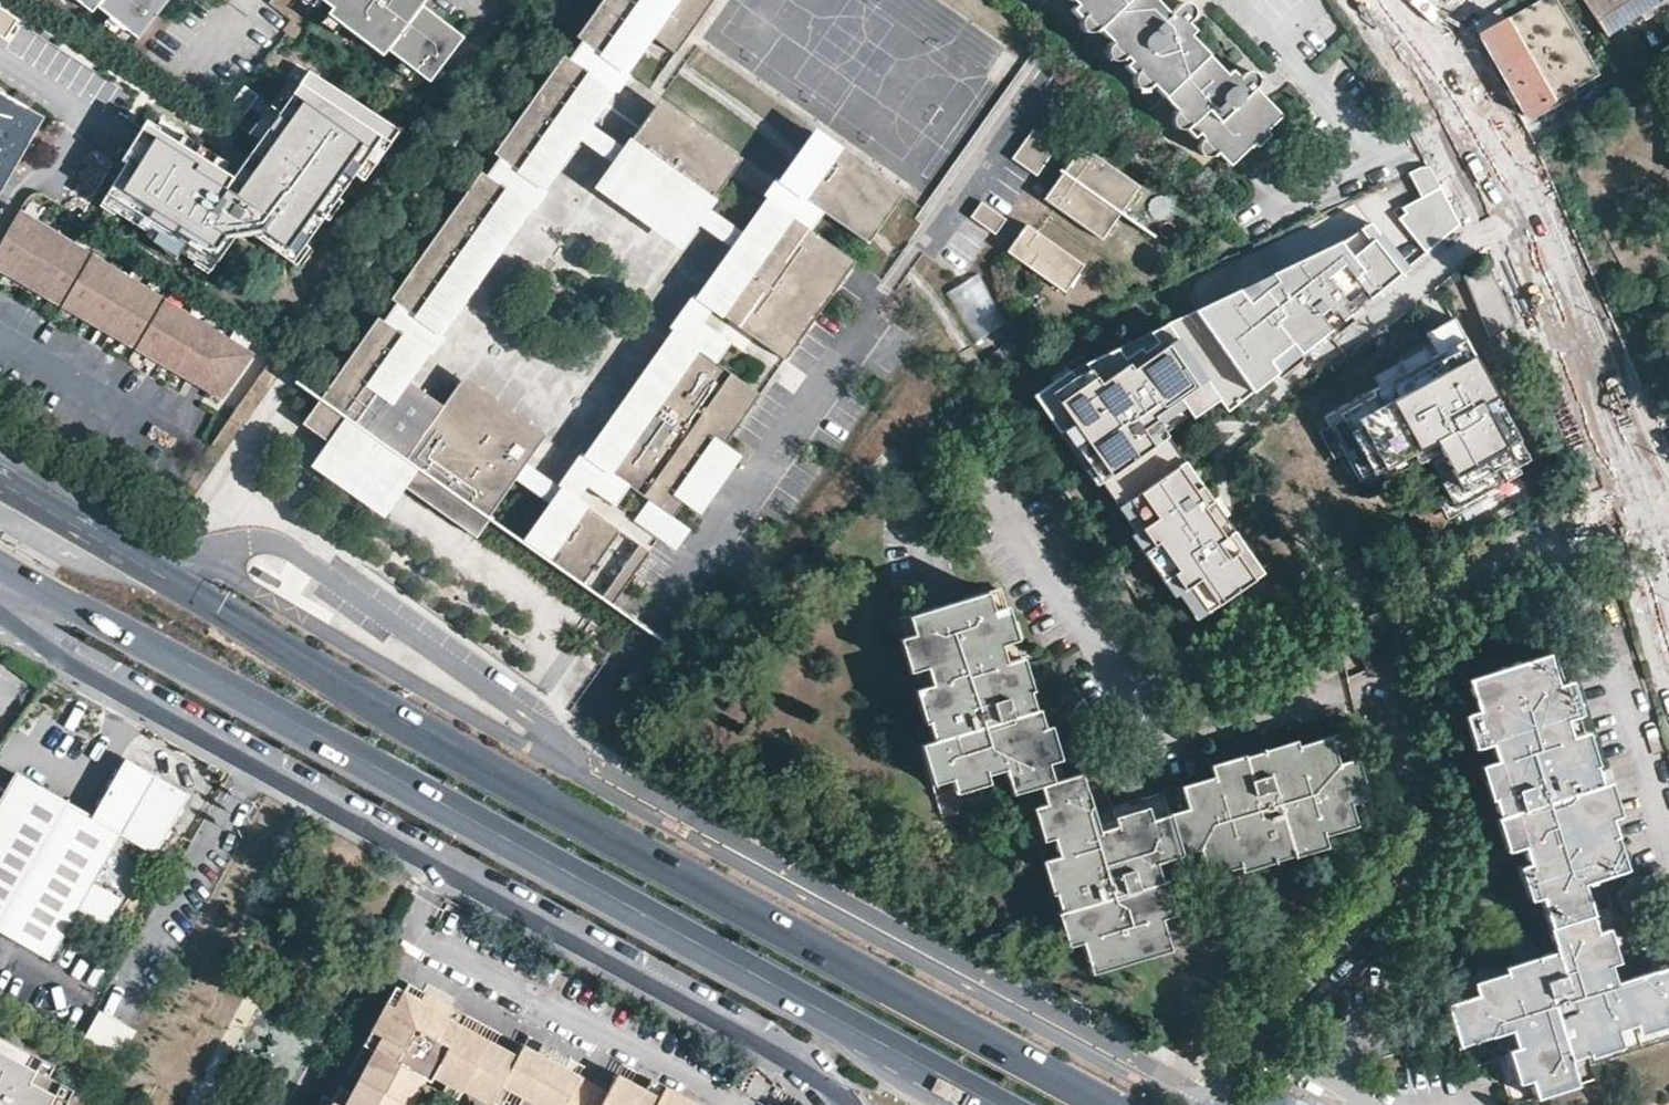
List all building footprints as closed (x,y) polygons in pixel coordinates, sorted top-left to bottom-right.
[(96,9),(100,3),(114,14),(119,9),(132,19),(128,25),(140,35),(167,0),(84,0),(96,9)] [(337,5),(351,16),(347,20),(388,52),(392,47),(406,58),(414,48),(428,58),(420,67),(431,76),(464,34),(423,3),(425,0),(330,0),(337,5)] [(613,67),(600,84),(530,182),(518,197),(425,324),(412,341),(389,373),(401,381),(578,139),(587,127),(652,38),(680,0),(662,0),(613,67)] [(578,41),(594,52),(613,67),(662,0),(608,0),(578,41)] [(712,0),(680,0),(652,38),(676,56),(716,3),(712,0)] [(1137,71),(1134,74),(1131,78),(1133,85),(1136,89),(1138,90),(1144,90),(1150,84),(1229,166),(1252,144),(1257,148),(1270,135),(1266,130),(1281,115),(1257,88),(1259,83),(1259,81),(1255,73),(1252,72),(1245,72),(1239,78),(1231,70),(1226,75),(1182,28),(1191,19),(1192,17),(1192,11),(1189,5),(1184,4),(1179,6),(1169,16),(1154,0),(1070,0),(1137,71)] [(1556,0),(1540,0),(1480,34),(1526,116),(1530,114),(1532,119),(1576,95),(1574,89),(1598,75),(1556,0)] [(1607,34),(1639,12),(1657,0),(1585,0),(1607,34)] [(1639,12),(1644,20),(1668,4),(1668,0),(1657,0),(1639,12)] [(340,30),(347,20),(351,16),(337,5),(327,20),(340,30)] [(8,39),(18,19),(0,9),(0,35),(8,39)] [(123,31),(128,25),(132,19),(119,9),(114,14),(110,23),(123,31)] [(428,58),(414,48),(406,58),(403,63),(416,74),(420,67),(428,58)] [(613,67),(594,52),(581,70),(600,84),(613,67)] [(510,167),(530,182),(600,84),(581,70),(565,59),(494,156),(510,167)] [(367,178),(401,127),(313,71),(301,87),(262,140),(251,131),(241,124),(233,135),(231,139),(251,154),(232,179),(225,175),(178,145),(162,134),(150,127),(126,164),(131,167),(105,206),(151,236),(183,256),(197,265),(213,276),(237,239),(251,233),(306,270),(320,249),(312,243),(330,215),(335,218),(348,198),(344,195),(359,172),(367,178)] [(251,131),(262,140),(301,87),(293,80),(251,131)] [(258,98),(245,88),(216,125),(233,135),(241,124),(258,98)] [(43,117),(0,93),(0,167),(2,164),(12,170),(43,117)] [(742,165),(660,104),(623,154),(705,214),(742,165)] [(430,131),(411,118),(394,142),(412,155),(430,131)] [(150,127),(162,134),(163,132),(152,124),(150,127)] [(623,154),(587,127),(578,139),(614,165),(700,228),(738,256),(746,244),(705,214),(623,154)] [(1059,149),(1034,132),(1013,162),(1038,179),(1059,149)] [(178,145),(225,175),(230,166),(183,136),(178,145)] [(832,151),(821,142),(746,244),(738,256),(699,308),(711,316),(783,217),(796,199),(832,151)] [(1141,189),(1083,148),(1045,202),(1103,243),(1141,189)] [(867,251),(876,239),(903,202),(832,151),(796,199),(816,214),(867,251)] [(5,181),(12,170),(2,164),(0,167),(0,178),(5,181)] [(700,228),(614,165),(592,196),(679,258),(700,228)] [(498,183),(518,197),(530,182),(510,167),(498,183)] [(483,172),(391,299),(405,309),(425,324),(518,197),(498,183),(483,172)] [(1437,192),(1391,214),(1423,257),(1458,229),(1437,192)] [(816,214),(796,199),(783,217),(803,232),(816,214)] [(1007,222),(982,205),(971,220),(996,238),(1007,222)] [(220,401),(247,355),(161,303),(165,298),(20,211),(0,244),(0,269),(14,277),(35,290),(53,301),(70,311),(84,320),(103,331),(124,343),(145,356),(166,368),(189,382),(215,398),(220,401)] [(783,217),(711,316),(782,367),(854,269),(803,232),(783,217)] [(1085,268),(1027,227),(1008,255),(1065,295),(1085,268)] [(1066,372),(1030,397),(1187,624),(1258,575),(1163,439),(1215,403),(1225,417),(1298,358),(1291,349),(1315,330),(1322,339),(1402,274),(1364,228),(1066,372)] [(178,265),(183,256),(151,236),(149,238),(178,265)] [(208,284),(213,276),(197,265),(192,274),(208,284)] [(1011,320),(979,274),(946,296),(977,343),(1011,320)] [(393,327),(412,341),(425,324),(405,309),(393,327)] [(440,410),(401,381),(389,373),(412,341),(393,327),(386,321),(378,316),(319,398),(301,422),(328,442),(348,457),(364,435),(398,459),(385,477),(406,492),(471,539),(483,523),(513,482),(521,470),(542,441),(460,382),(440,410)] [(1480,496),(1518,476),(1516,471),(1503,447),(1516,440),(1452,317),(1426,331),(1433,346),(1439,357),(1379,388),(1334,412),(1338,419),(1353,449),(1368,478),(1388,467),(1434,443),(1452,477),(1440,484),(1445,494),(1453,510),(1480,496)] [(672,367),(685,349),(698,330),(688,323),(584,465),(560,499),(552,510),(523,551),(533,558),(572,504),(582,489),(594,472),(672,367)] [(685,349),(706,364),(720,345),(698,330),(685,349)] [(1017,340),(987,360),(997,374),(1026,354),(1017,340)] [(1379,388),(1439,357),(1433,346),(1374,377),(1379,388)] [(757,400),(713,368),(706,364),(685,349),(672,367),(594,472),(617,488),(667,524),(678,509),(720,451),(757,400)] [(758,389),(771,371),(758,361),(745,380),(758,389)] [(1353,449),(1338,419),(1327,425),(1342,455),(1353,449)] [(398,459),(364,435),(348,457),(328,442),(311,464),(350,492),(387,519),(406,492),(385,477),(398,459)] [(1529,464),(1516,440),(1503,447),(1516,471),(1529,464)] [(1434,443),(1388,467),(1393,477),(1427,459),(1440,484),(1452,477),(1434,443)] [(720,451),(678,509),(695,520),(736,462),(720,451)] [(513,482),(552,510),(560,499),(521,470),(513,482)] [(594,472),(582,489),(605,505),(617,488),(594,472)] [(513,482),(483,523),(523,551),(552,510),(513,482)] [(1453,510),(1445,494),(1434,499),(1445,521),(1483,501),(1480,496),(1453,510)] [(572,504),(533,558),(605,608),(643,555),(572,504)] [(1372,809),(1348,731),(1297,746),(1296,740),(1211,765),(1214,777),(1092,813),(1080,774),(1064,778),(1049,726),(1042,727),(1037,710),(1034,711),(1029,692),(1033,690),(1001,589),(893,621),(924,724),(928,724),(932,740),(919,744),(942,817),(1012,796),(1027,845),(1052,838),(1057,856),(1041,862),(1051,894),(1055,893),(1061,912),(1057,913),(1068,947),(1082,943),(1091,974),(1169,950),(1160,920),(1174,915),(1164,881),(1187,873),(1189,882),(1241,867),(1243,872),(1327,848),(1325,836),(1358,826),(1355,815),(1372,809)] [(1467,680),(1476,710),(1461,715),(1472,748),(1489,743),(1493,761),(1478,766),(1487,800),(1492,798),(1498,817),(1494,818),(1504,851),(1520,846),(1526,864),(1517,867),(1527,900),(1538,896),(1556,951),(1504,967),(1505,973),(1474,982),(1477,996),(1445,1005),(1459,1048),(1510,1031),(1515,1049),(1508,1051),(1518,1085),(1529,1081),(1535,1099),(1575,1088),(1567,1060),(1587,1054),(1589,1058),(1620,1048),(1616,1031),(1634,1025),(1638,1036),(1668,1026),(1668,1019),(1667,1013),(1668,1012),(1668,966),(1615,983),(1610,966),(1618,963),(1607,929),(1597,932),(1581,884),(1624,870),(1607,819),(1618,815),(1607,782),(1599,785),(1592,767),(1595,765),(1584,731),(1568,737),(1563,719),(1579,714),(1568,681),(1554,685),(1545,655),(1467,680)] [(12,781),(0,802),(0,940),(48,967),(76,916),(110,935),(185,801),(121,766),(89,823),(12,781)] [(522,1043),(453,1006),(455,1003),(404,975),(351,1072),(360,1077),(353,1091),(343,1086),(334,1103),(325,1098),(321,1104),(404,1104),(409,1096),(416,1100),(433,1070),(498,1104),(699,1104),(627,1066),(614,1090),(583,1074),(589,1063),(529,1030),(522,1043)] [(100,1010),(82,1043),(117,1062),(135,1029),(100,1010)] [(79,1095),(54,1082),(60,1071),(0,1039),(0,1104),(74,1104),(79,1095)] [(1320,1102),(1281,1082),(1263,1100),(1273,1104),(1318,1104),(1320,1102)]
